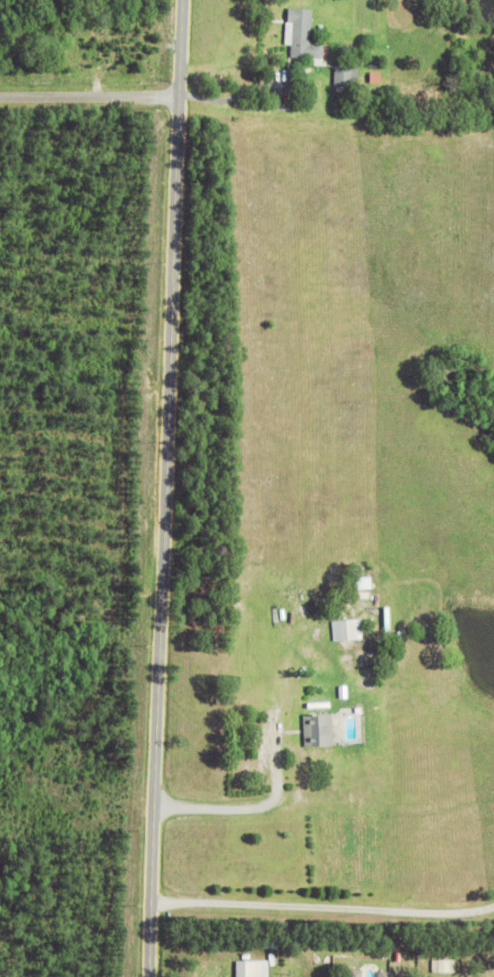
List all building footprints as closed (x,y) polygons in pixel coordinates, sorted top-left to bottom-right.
[(312,43),(312,47),(326,47),(325,61),(292,60),(293,29),(288,29),(289,10),(314,11),(313,32),(322,32),(321,43),(312,43)] [(117,20),(132,20),(132,28),(117,28),(117,20)] [(372,63),(384,62),(384,70),(372,70),(372,63)] [(335,89),(336,65),(361,66),(361,89),(335,89)] [(333,619),(361,616),(363,637),(334,639),(333,619)] [(304,713),(333,712),(334,744),(305,744),(304,713)] [(305,753),(311,752),(313,782),(307,783),(305,753)] [(270,959),(270,976),(237,976),(237,959),(231,959),(231,953),(239,953),(240,959),(270,959)] [(453,972),(454,959),(434,958),(434,971),(453,972)] [(364,969),(364,976),(350,976),(351,968),(364,969)] [(392,970),(392,976),(379,976),(380,969),(392,970)]
